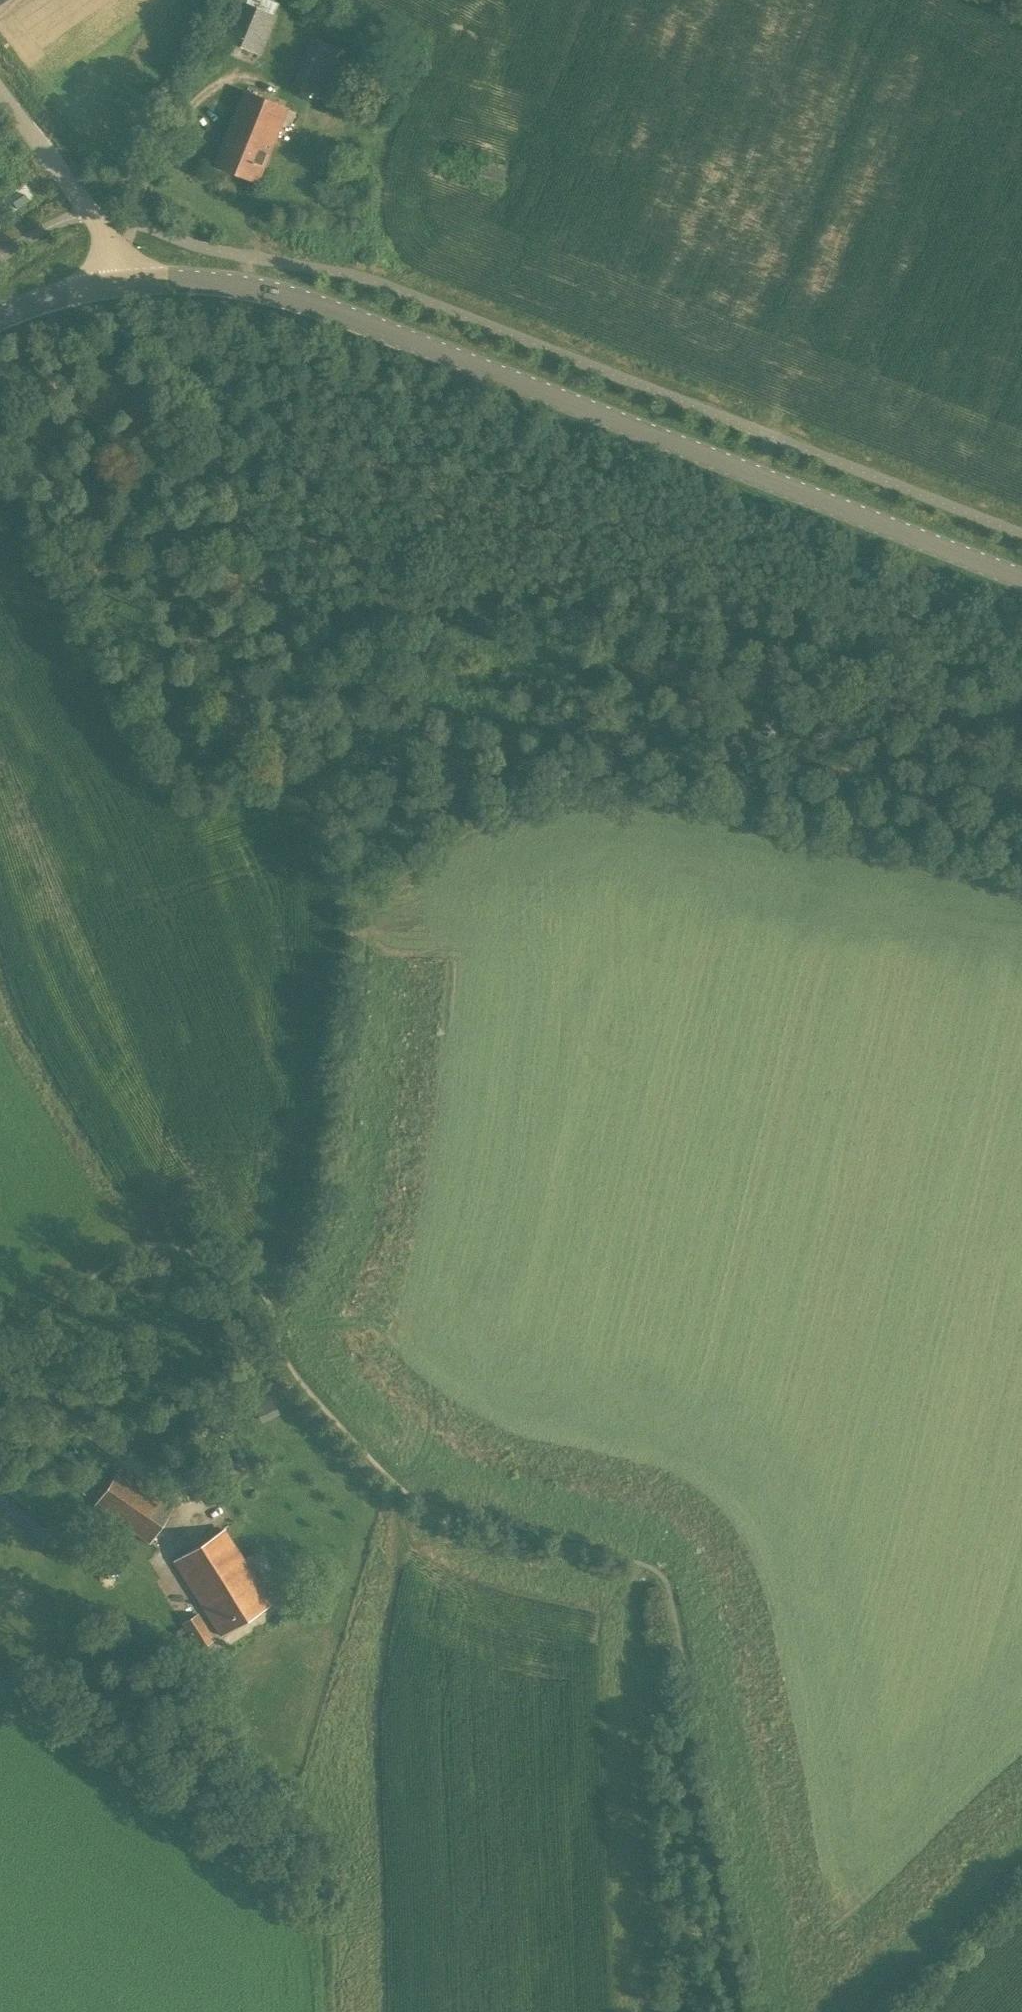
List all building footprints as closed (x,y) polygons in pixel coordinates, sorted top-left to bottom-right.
[(222,39),(262,55),(266,44),(270,45),(282,17),(276,14),(280,4),(274,1),(275,0),(239,0),(222,39)] [(293,84),(320,95),(332,66),(339,69),(346,50),(330,43),(334,32),(318,25),(313,37),(311,36),(307,46),(308,47),(293,84)] [(289,109),(246,91),(216,165),(259,182),(289,109)] [(118,1470),(94,1505),(149,1543),(173,1507),(118,1470)] [(270,1603),(223,1530),(174,1561),(221,1634),(270,1603)] [(198,1613),(181,1623),(198,1650),(214,1639),(198,1613)]
